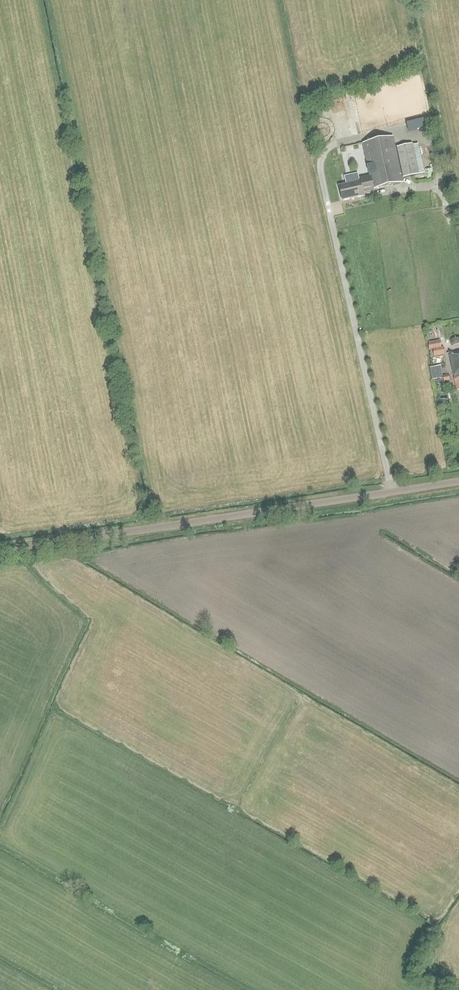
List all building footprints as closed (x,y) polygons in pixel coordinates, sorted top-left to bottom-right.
[(322,116),(320,106),(311,108),(312,118),(322,116)] [(339,186),(342,201),(364,196),(363,191),(372,189),(373,190),(403,183),(393,137),(362,143),(370,176),(359,179),(360,181),(339,186)] [(403,178),(418,175),(412,144),(397,148),(403,178)] [(445,354),(444,347),(433,349),(434,356),(445,354)] [(458,388),(458,353),(449,355),(456,388),(458,388)]
